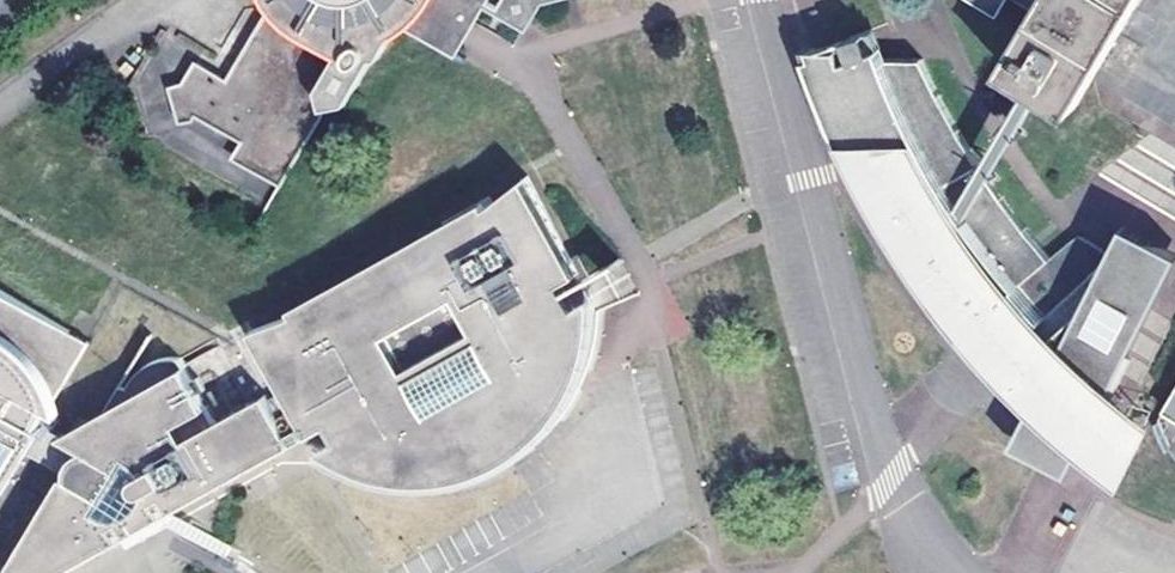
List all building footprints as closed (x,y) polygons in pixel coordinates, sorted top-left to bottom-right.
[(282,190),(329,113),(340,110),(366,66),(375,63),(387,45),(403,29),(409,33),(456,59),(469,38),(484,10),(525,34),(544,4),(562,0),(255,0),(263,16),(227,79),(199,63),(184,87),(172,90),(183,127),(198,124),(200,120),(243,144),(233,162),(282,190)] [(1000,17),(1010,0),(972,0),(1000,17)] [(1037,15),(1005,68),(1036,87),(1042,90),(1046,93),(1075,110),(1141,0),(1011,0),(1037,15)] [(1120,389),(1174,285),(1174,249),(1161,241),(1133,227),(1117,257),(1081,234),(1050,258),(987,173),(977,157),(923,62),(889,62),(886,51),(880,53),(872,33),(852,40),(858,59),(849,62),(844,48),(823,48),(813,48),(817,58),(809,61),(834,127),(842,144),(867,197),(896,247),(939,307),(971,348),(994,374),(997,371),(1037,412),(1032,421),(1017,449),(1054,468),(1074,478),(1086,455),(1100,466),(1105,470),(1131,489),(1163,429),(1120,389)] [(1046,93),(1036,87),(963,209),(970,221),(1046,93)] [(0,289),(0,496),(30,447),(43,454),(70,471),(12,565),(8,572),(16,572),(30,565),(34,572),(52,572),(125,535),(139,528),(162,516),(174,522),(176,517),(179,512),(182,505),(298,442),(313,434),(331,424),(338,437),(319,449),(338,463),(357,472),(394,482),(422,484),(450,482),(481,474),(504,464),(525,451),(540,438),(560,419),(575,398),(579,388),(585,374),(599,336),(601,307),(587,315),(570,324),(561,307),(551,289),(568,279),(582,271),(578,264),(529,175),(499,198),(293,313),(253,328),(255,331),(287,387),(280,392),(271,397),(268,392),(217,419),(200,388),(205,384),(200,375),(194,378),(187,366),(181,356),(171,355),(161,356),(153,359),(147,362),(135,372),(127,386),(123,384),(110,406),(68,430),(56,423),(46,418),(47,416),(54,402),(69,409),(69,396),(65,382),(90,341),(84,337),(68,328),(0,289)] [(1174,419),(1174,400),(1167,414),(1174,419)]
